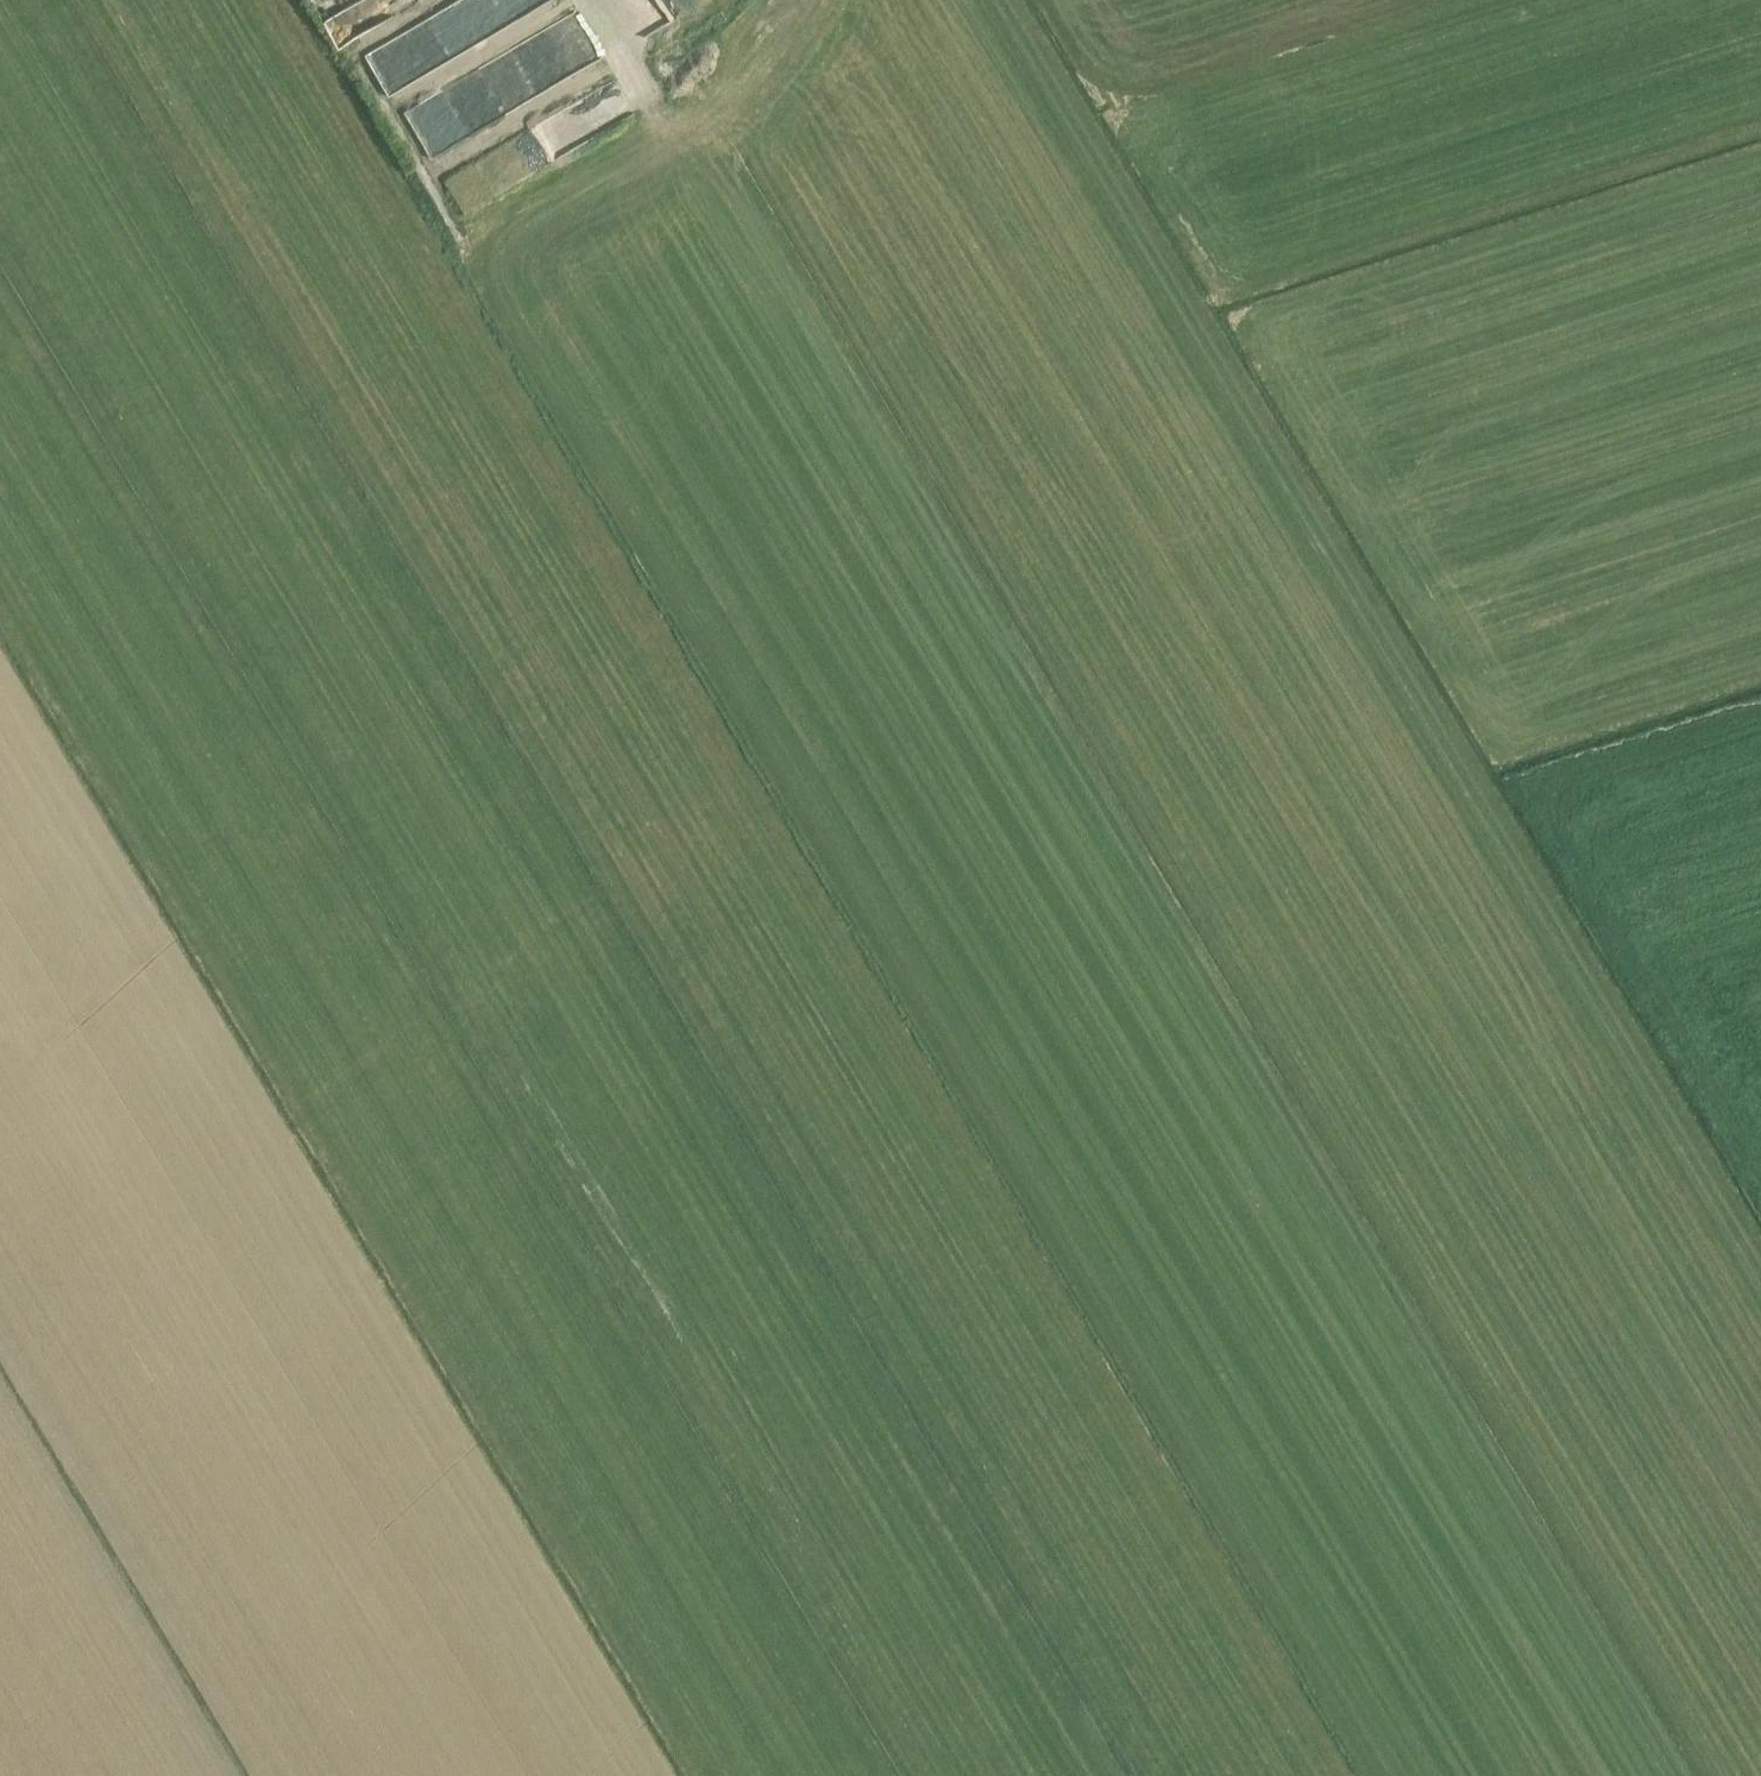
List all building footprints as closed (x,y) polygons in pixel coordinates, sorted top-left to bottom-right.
[(585,88),(612,69),(602,55),(575,73),(585,88)]
